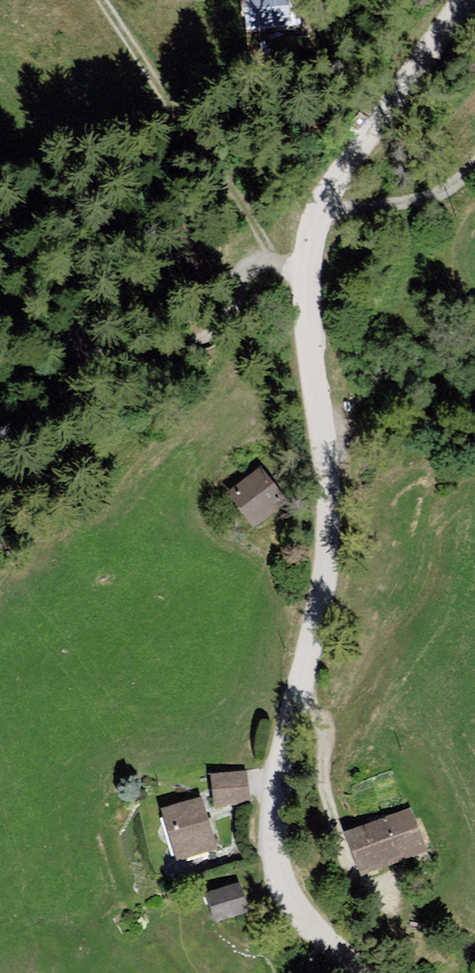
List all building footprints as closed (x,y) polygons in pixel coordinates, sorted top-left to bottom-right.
[(252,25),(287,23),(286,0),(250,0),(252,25)] [(260,473),(232,495),(250,526),(279,504),(260,473)] [(243,771),(207,773),(210,807),(248,804),(243,771)] [(408,799),(348,821),(369,871),(419,859),(408,829),(419,823),(408,799)] [(202,801),(162,809),(179,864),(218,851),(202,801)] [(238,883),(209,892),(222,928),(249,915),(238,883)]
